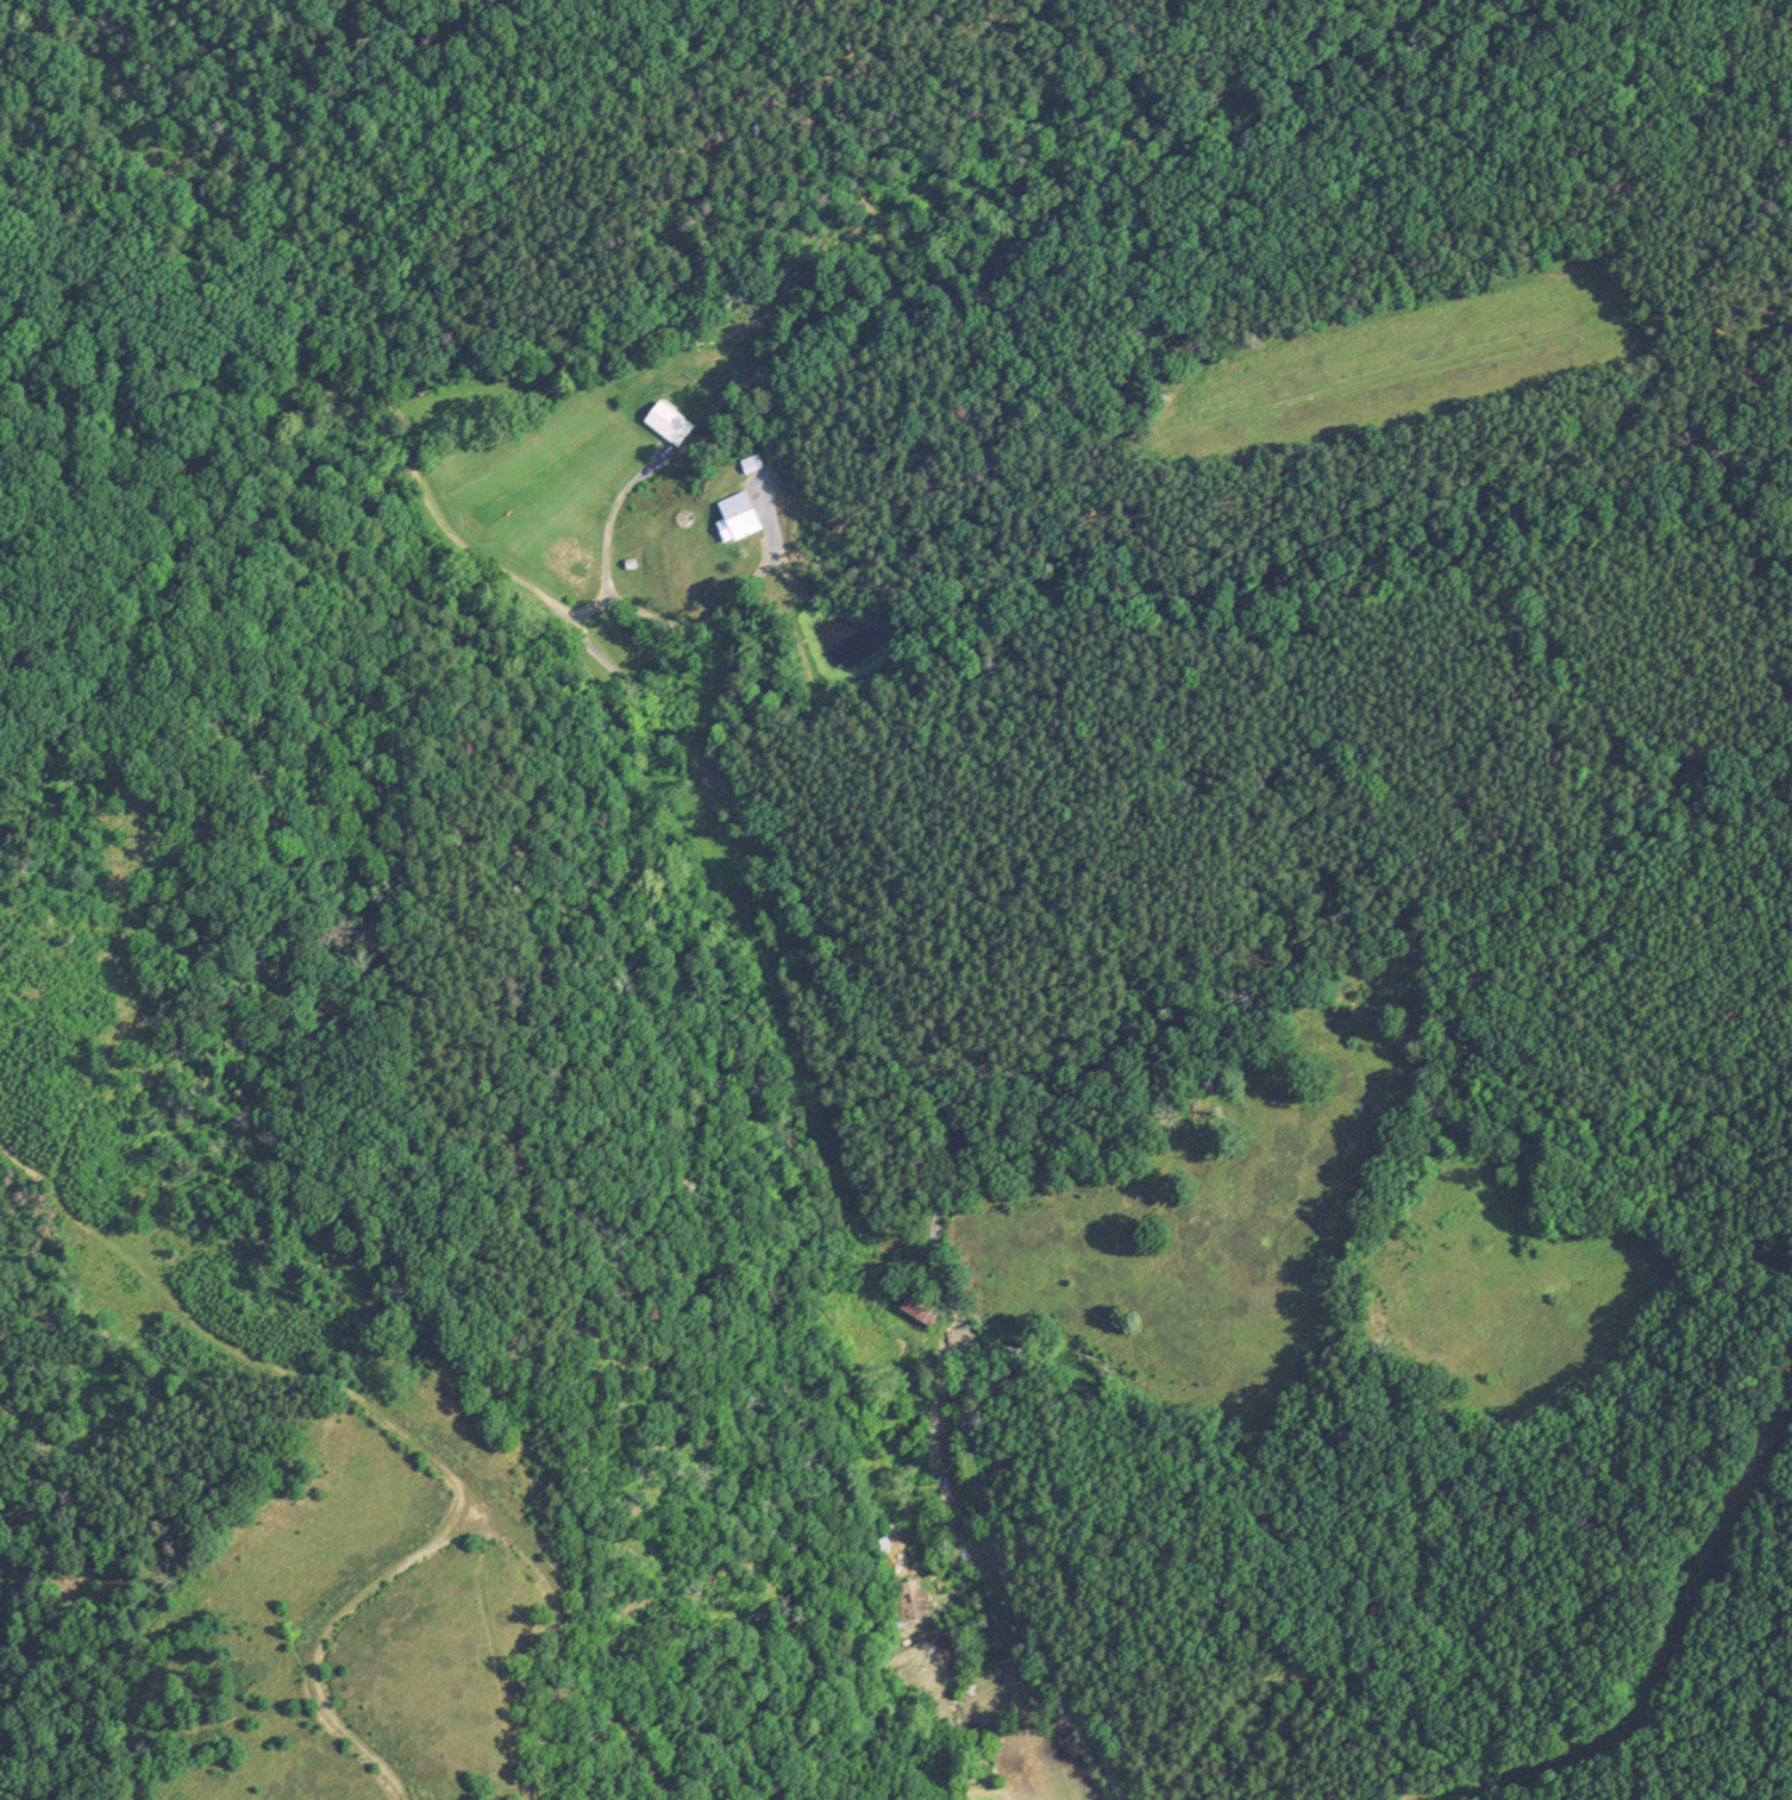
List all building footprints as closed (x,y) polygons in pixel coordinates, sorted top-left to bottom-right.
[(746,472),(764,468),(760,455),(743,460),(746,472)] [(720,502),(727,519),(719,522),(727,543),(764,529),(748,491),(720,502)] [(921,1319),(928,1310),(912,1297),(905,1306),(921,1319)] [(899,1624),(932,1619),(926,1579),(892,1584),(899,1624)]
